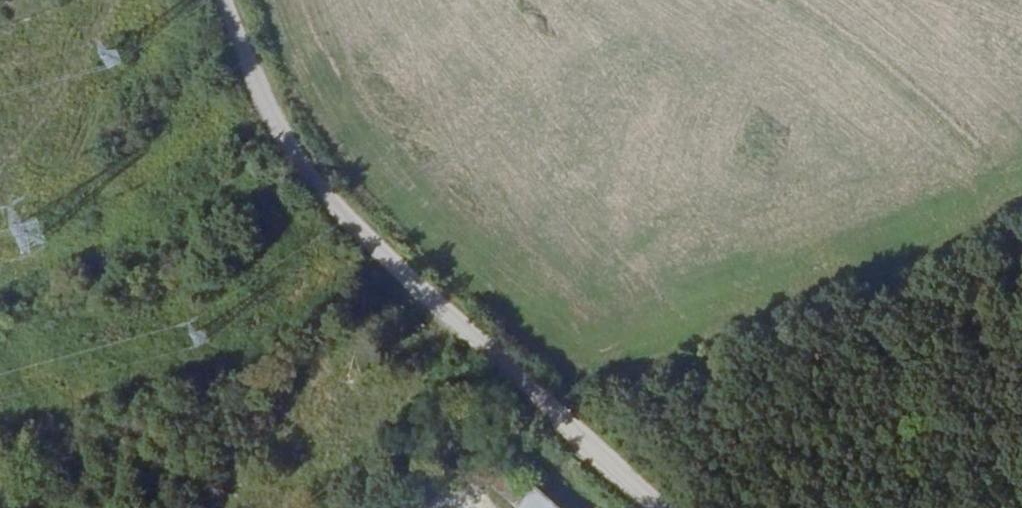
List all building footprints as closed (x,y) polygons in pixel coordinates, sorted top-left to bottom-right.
[(557,504),(547,493),(531,507),(555,507),(557,504)]
